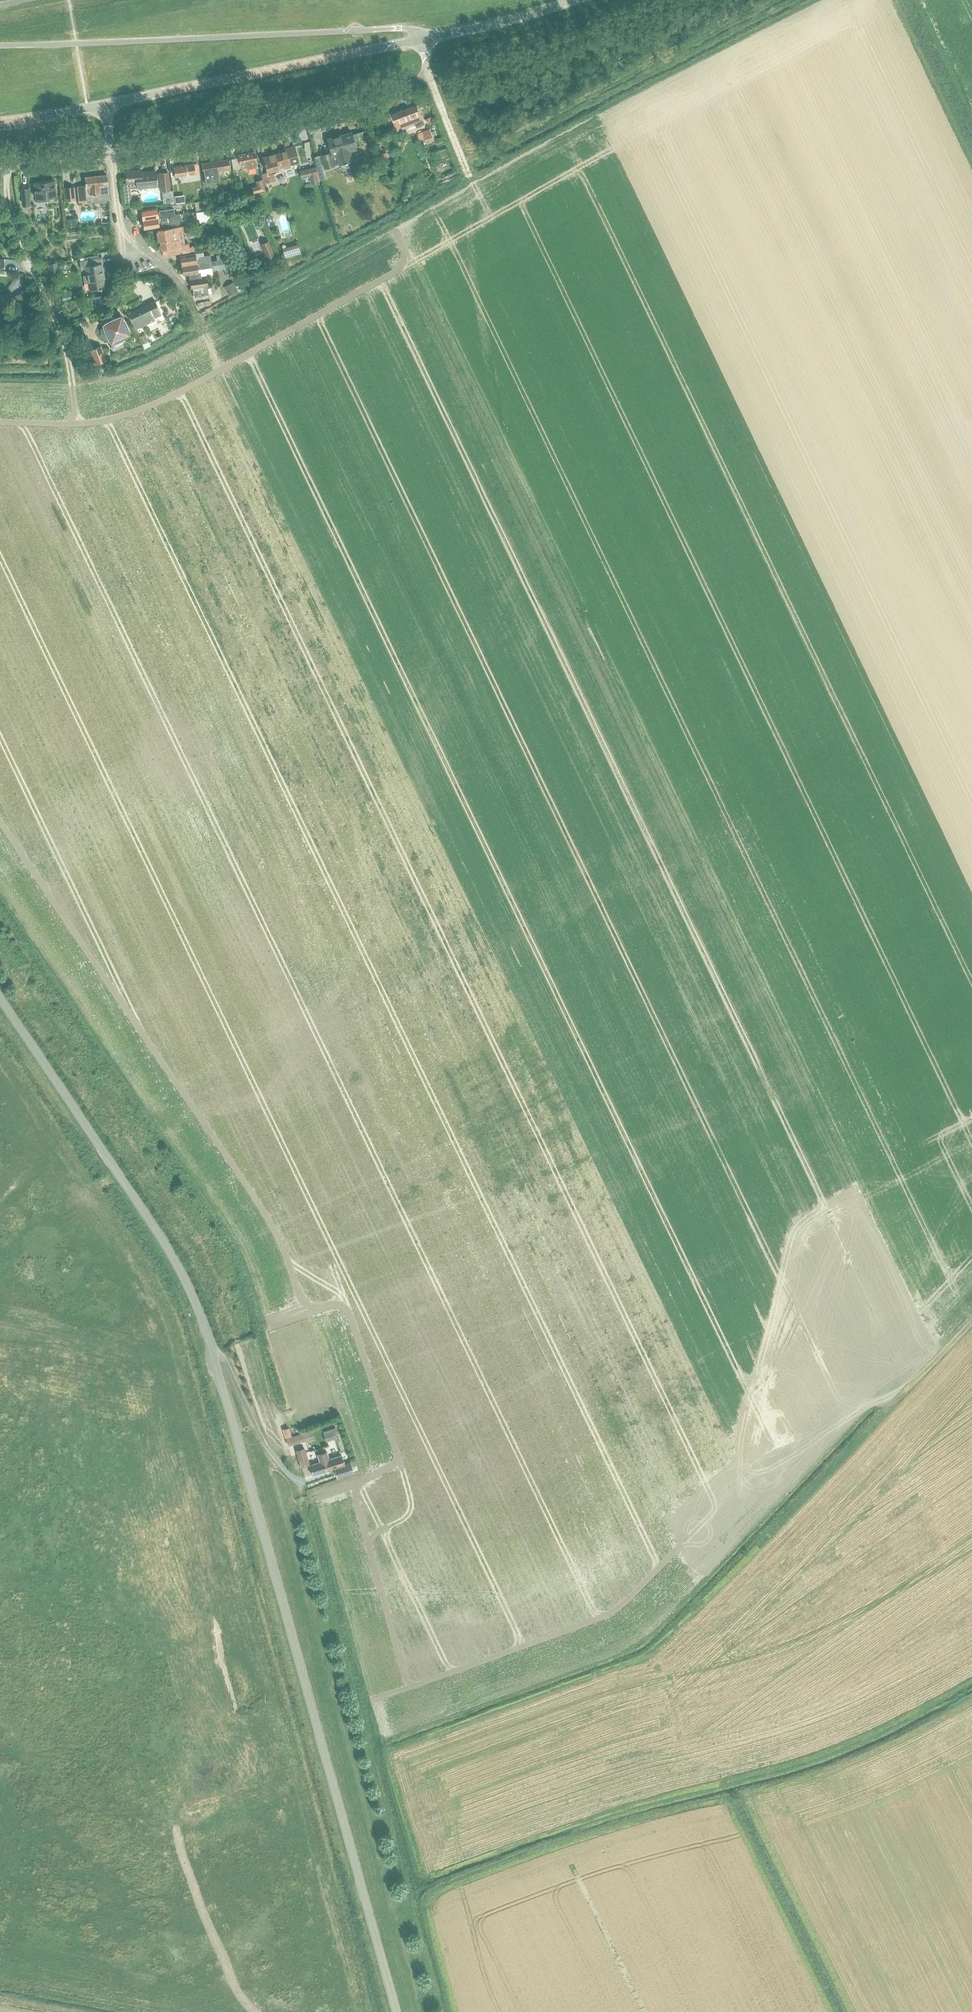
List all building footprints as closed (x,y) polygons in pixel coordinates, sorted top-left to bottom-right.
[(423,120),(421,114),(418,104),(392,114),(398,129),(423,120)] [(352,150),(356,148),(369,145),(364,125),(340,132),(341,135),(327,139),(331,152),(321,155),(325,168),(355,159),(352,150)] [(425,136),(428,142),(435,140),(431,127),(419,132),(421,138),(425,136)] [(295,148),(288,150),(263,157),(267,172),(261,173),(264,183),(271,181),(269,175),(280,172),(279,168),(284,167),(284,169),(291,167),(290,165),(299,163),(295,148)] [(245,164),(246,169),(258,167),(255,152),(238,155),(240,165),(245,164)] [(230,169),(229,159),(202,163),(203,172),(205,182),(213,181),(211,171),(222,169),(222,171),(225,171),(225,170),(230,169)] [(196,172),(199,172),(198,163),(174,167),(175,177),(196,174),(196,172)] [(311,176),(313,183),(319,181),(315,167),(300,170),(302,178),(311,176)] [(125,172),(126,183),(136,182),(137,187),(158,185),(156,171),(142,172),(141,170),(125,172)] [(170,190),(168,172),(160,173),(162,191),(169,190),(170,190)] [(77,186),(79,204),(92,202),(92,195),(109,193),(107,175),(85,177),(86,185),(77,186)] [(56,196),(54,180),(35,182),(36,198),(56,196)] [(74,186),(65,187),(67,201),(75,200),(74,186)] [(31,205),(29,187),(21,188),(23,206),(31,205)] [(169,190),(162,191),(163,203),(170,202),(169,190)] [(101,197),(94,198),(96,207),(103,205),(101,197)] [(206,200),(200,201),(201,210),(208,209),(206,200)] [(141,210),(143,219),(175,214),(174,208),(159,210),(160,212),(157,213),(157,207),(141,210)] [(208,209),(201,210),(200,211),(201,217),(199,217),(201,223),(207,222),(213,221),(208,209)] [(175,214),(143,219),(144,229),(160,227),(177,224),(179,220),(178,214),(175,214)] [(248,250),(258,247),(248,214),(237,217),(248,250)] [(156,229),(159,248),(159,250),(162,249),(163,256),(190,252),(189,243),(185,244),(182,226),(156,229)] [(299,248),(296,239),(280,244),(283,253),(299,248)] [(275,255),(269,240),(261,243),(267,258),(275,255)] [(180,256),(182,265),(211,261),(210,254),(198,256),(198,258),(196,259),(196,253),(180,256)] [(86,268),(90,290),(106,287),(102,263),(100,264),(99,258),(80,261),(82,269),(86,268)] [(211,261),(182,265),(183,275),(198,273),(198,267),(200,267),(200,269),(212,267),(213,272),(226,270),(224,262),(228,262),(228,258),(218,260),(211,261)] [(242,274),(238,275),(243,287),(247,285),(242,274)] [(191,288),(193,288),(195,296),(206,294),(204,286),(208,286),(207,277),(190,280),(191,288)] [(224,286),(230,295),(239,289),(233,280),(224,286)] [(26,290),(14,295),(21,310),(33,304),(26,290)] [(94,296),(96,308),(110,306),(108,294),(94,296)] [(154,317),(161,314),(155,301),(128,313),(135,329),(156,320),(154,317)] [(105,327),(101,329),(101,331),(102,334),(102,336),(104,338),(105,339),(107,341),(110,339),(112,342),(129,334),(128,331),(129,330),(128,328),(127,326),(126,324),(126,323),(125,321),(123,319),(122,319),(121,317),(104,325),(105,327)] [(91,349),(96,364),(106,360),(101,346),(91,349)] [(289,1427),(284,1429),(289,1445),(315,1438),(312,1430),(292,1436),(289,1427)] [(324,1431),(327,1441),(337,1438),(335,1428),(324,1431)] [(310,1464),(306,1449),(300,1451),(304,1465),(310,1464)] [(334,1468),(337,1477),(353,1472),(350,1462),(344,1464),(342,1455),(329,1459),(326,1451),(318,1453),(320,1462),(309,1465),(313,1474),(334,1468)]
